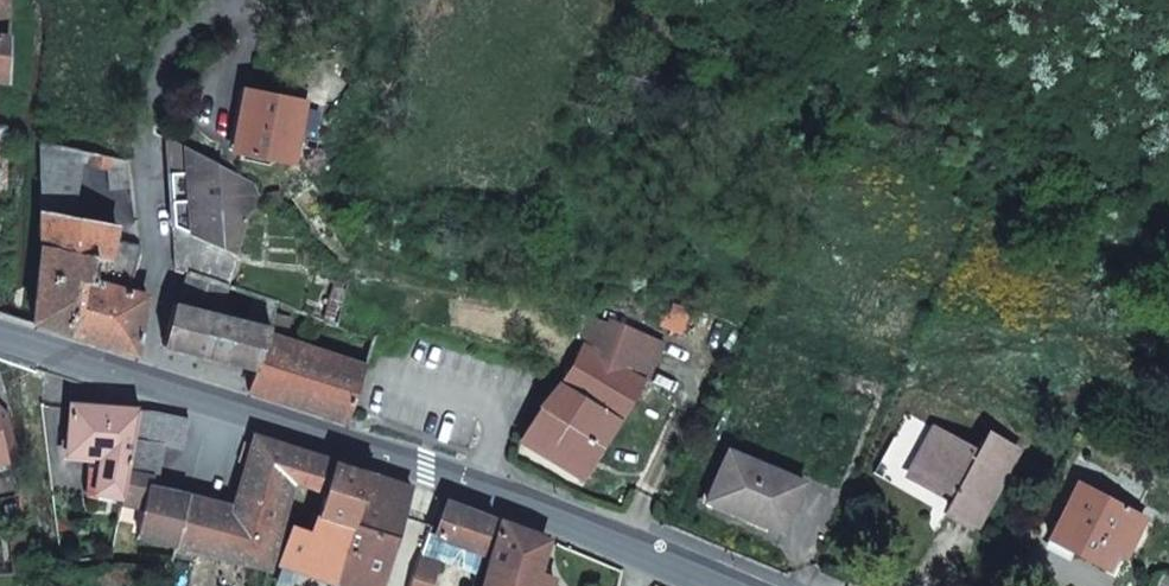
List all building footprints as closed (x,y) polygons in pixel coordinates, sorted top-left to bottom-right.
[(8,82),(10,37),(11,0),(0,0),(0,81),(8,82)] [(241,120),(236,151),(293,162),(306,101),(241,88),(234,119),(241,120)] [(228,149),(236,151),(241,120),(234,119),(228,149)] [(168,139),(173,227),(234,255),(249,211),(264,206),(255,183),(213,167),(215,163),(168,139)] [(40,244),(31,322),(70,335),(80,282),(130,292),(134,276),(141,250),(137,245),(114,241),(118,225),(74,216),(83,165),(86,150),(39,141),(41,210),(40,244)] [(86,150),(83,165),(111,170),(114,156),(86,150)] [(111,170),(115,190),(133,188),(130,159),(114,156),(111,170)] [(173,227),(175,268),(189,272),(189,270),(228,287),(239,257),(234,255),(173,227)] [(337,263),(322,322),(338,328),(348,289),(353,270),(345,267),(337,263)] [(176,305),(165,345),(257,369),(269,334),(270,329),(250,324),(222,316),(226,297),(228,289),(228,287),(189,270),(189,272),(180,306),(176,305)] [(80,282),(70,335),(135,355),(148,298),(130,292),(80,282)] [(256,302),(277,306),(279,302),(228,289),(226,297),(256,302)] [(256,302),(250,324),(270,329),(277,306),(256,302)] [(668,305),(659,324),(682,334),(690,315),(668,305)] [(573,329),(588,333),(589,316),(578,312),(573,329)] [(588,333),(583,343),(644,380),(666,344),(589,316),(588,333)] [(257,369),(248,390),(348,422),(366,367),(269,334),(257,369)] [(519,438),(518,440),(581,478),(644,380),(583,343),(568,370),(562,379),(557,386),(539,408),(534,414),(519,438)] [(19,456),(9,411),(0,404),(0,461),(19,456)] [(96,493),(124,498),(140,409),(72,405),(68,453),(102,456),(96,493)] [(139,535),(176,544),(188,495),(173,492),(158,488),(148,486),(150,478),(160,474),(165,445),(183,449),(189,418),(156,411),(140,409),(124,498),(123,503),(146,506),(139,535)] [(937,430),(910,477),(937,492),(941,487),(955,495),(953,501),(948,509),(977,525),(1019,450),(990,434),(980,453),(937,430)] [(220,504),(188,495),(176,544),(206,553),(222,557),(270,570),(275,550),(281,530),(293,489),(300,486),(321,491),(327,492),(336,461),(331,460),(257,436),(236,508),(220,504)] [(729,450),(709,496),(750,512),(748,517),(782,532),(805,481),(729,450)] [(376,475),(336,461),(327,492),(320,515),(349,524),(361,528),(376,475)] [(376,475),(361,528),(349,524),(339,581),(338,585),(381,585),(412,488),(376,475)] [(159,480),(150,478),(148,486),(158,488),(173,492),(175,483),(159,480)] [(1079,483),(1051,538),(1049,541),(1073,554),(1074,551),(1109,570),(1120,548),(1128,553),(1146,518),(1079,483)] [(937,492),(953,501),(955,495),(941,487),(937,492)] [(709,496),(707,501),(748,517),(750,512),(709,496)] [(450,502),(434,539),(483,554),(496,518),(450,502)] [(284,561),(334,580),(339,581),(349,524),(320,515),(314,536),(295,529),(284,561)] [(483,585),(554,585),(557,577),(530,567),(540,535),(502,520),(483,585)] [(426,542),(424,548),(431,551),(433,545),(426,542)] [(420,557),(413,579),(411,585),(433,585),(440,564),(420,557)] [(12,561),(13,574),(30,573),(29,560),(12,561)]
